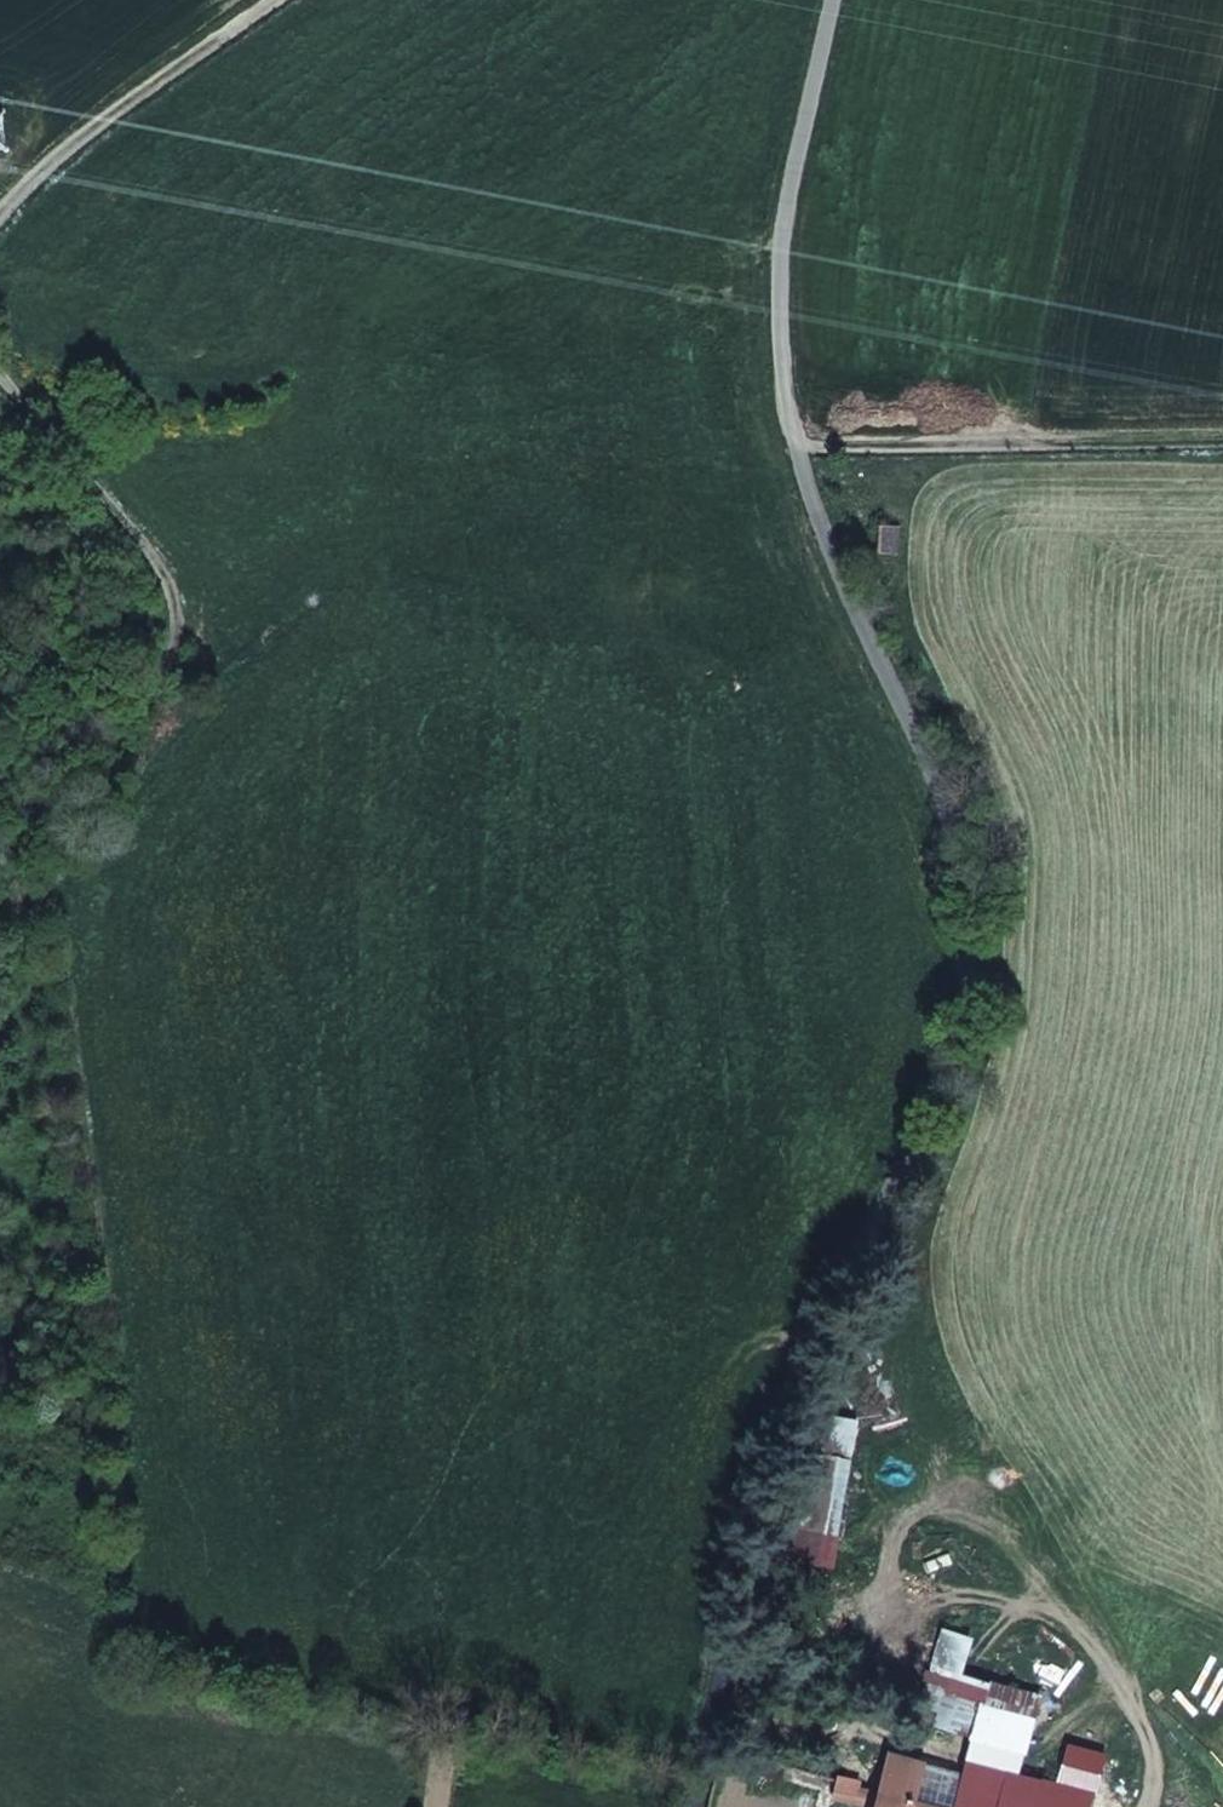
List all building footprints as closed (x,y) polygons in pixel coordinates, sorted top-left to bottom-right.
[(978,1703),(966,1762),(1013,1774),(1027,1716),(978,1703)] [(1091,1795),(1013,1774),(966,1762),(954,1806),(1089,1806),(1091,1795)] [(837,1777),(833,1796),(854,1801),(858,1780),(837,1777)] [(879,1794),(863,1790),(859,1803),(875,1806),(929,1806),(879,1794)]
